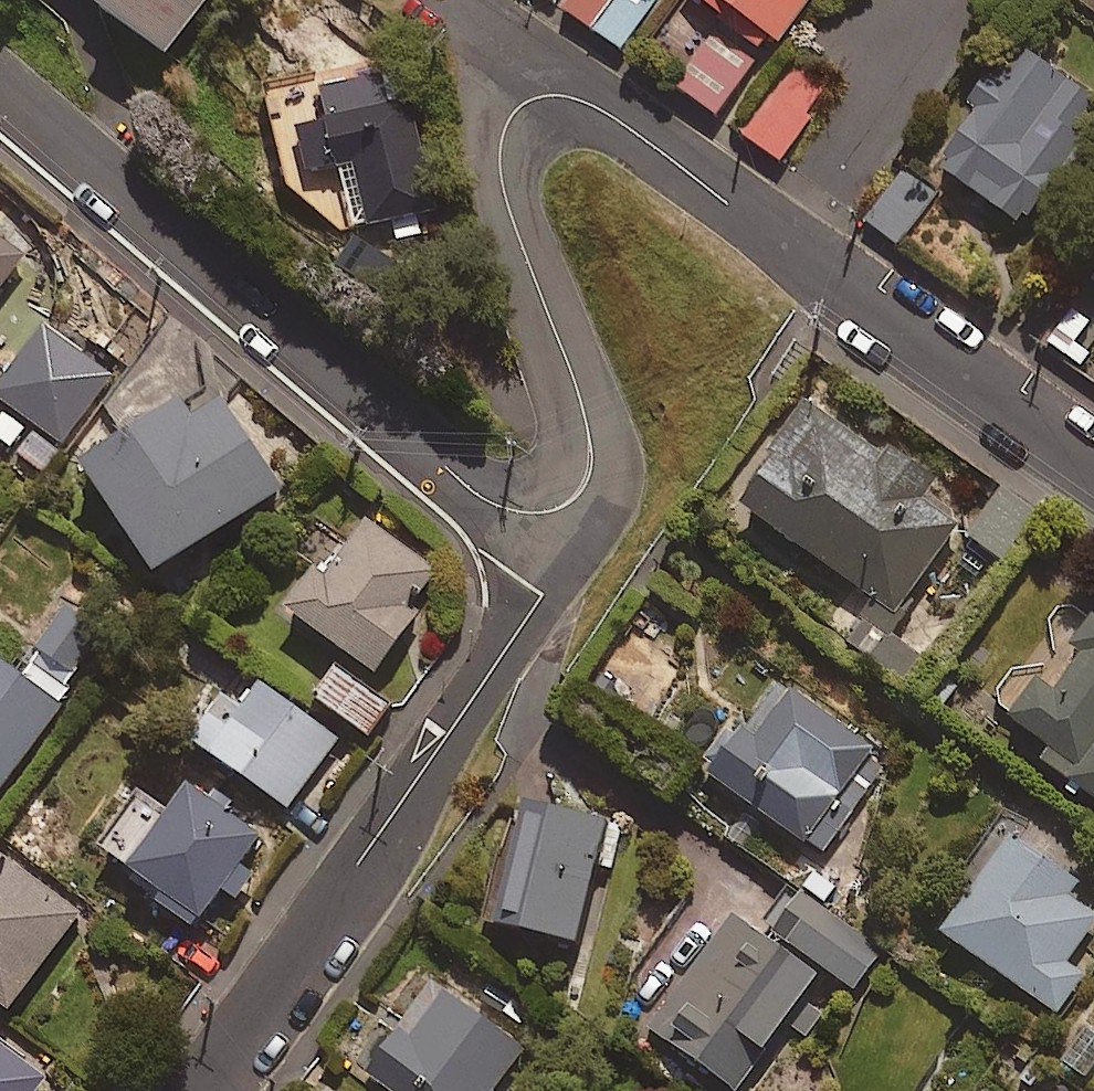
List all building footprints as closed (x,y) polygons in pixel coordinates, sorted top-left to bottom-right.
[(103,9),(169,56),(210,0),(109,0),(103,9)] [(640,0),(615,0),(591,32),(618,52),(651,8),(640,0)] [(808,0),(690,0),(720,21),(673,88),(715,118),(768,42),(775,47),(808,0)] [(1008,49),(927,168),(1018,230),(1093,119),(1093,107),(1008,49)] [(441,208),(399,64),(324,86),(334,121),(301,130),(313,172),(347,162),(366,229),(441,208)] [(748,139),(777,159),(827,87),(797,67),(748,139)] [(936,196),(906,170),(864,220),(894,245),(936,196)] [(0,240),(0,293),(25,259),(0,240)] [(285,491),(214,383),(90,466),(162,573),(285,491)] [(733,508),(867,600),(854,618),(881,637),(964,517),(931,494),(936,488),(880,449),(876,456),(804,406),(733,508)] [(439,570),(368,519),(328,575),(313,565),(285,605),(381,674),(424,614),(413,606),(439,570)] [(77,688),(68,682),(106,629),(68,602),(19,671),(0,658),(0,797),(77,688)] [(1009,720),(1049,748),(1037,765),(1093,804),(1093,639),(1051,702),(1031,688),(1009,720)] [(395,705),(340,666),(318,698),(373,736),(395,705)] [(341,739),(263,683),(246,706),(233,696),(199,742),(290,808),(341,739)] [(892,762),(785,683),(716,775),(823,855),(892,762)] [(196,787),(136,870),(171,895),(164,905),(198,930),(227,890),(240,900),(256,877),(243,867),(265,837),(196,787)] [(613,822),(527,800),(496,924),(582,945),(613,822)] [(140,825),(110,803),(83,840),(113,862),(140,825)] [(1077,875),(1001,829),(934,940),(1057,1014),(1079,977),(1063,966),(1093,917),(1063,898),(1077,875)] [(0,855),(0,1000),(13,1010),(82,913),(0,855)] [(881,954),(804,898),(772,941),(735,914),(653,1028),(739,1090),(827,970),(855,990),(881,954)] [(437,983),(371,1078),(390,1090),(496,1090),(527,1045),(437,983)] [(1075,1027),(1054,1057),(1085,1079),(1093,1066),(1093,1040),(1075,1027)] [(0,1040),(0,1090),(41,1090),(51,1078),(0,1040)]
